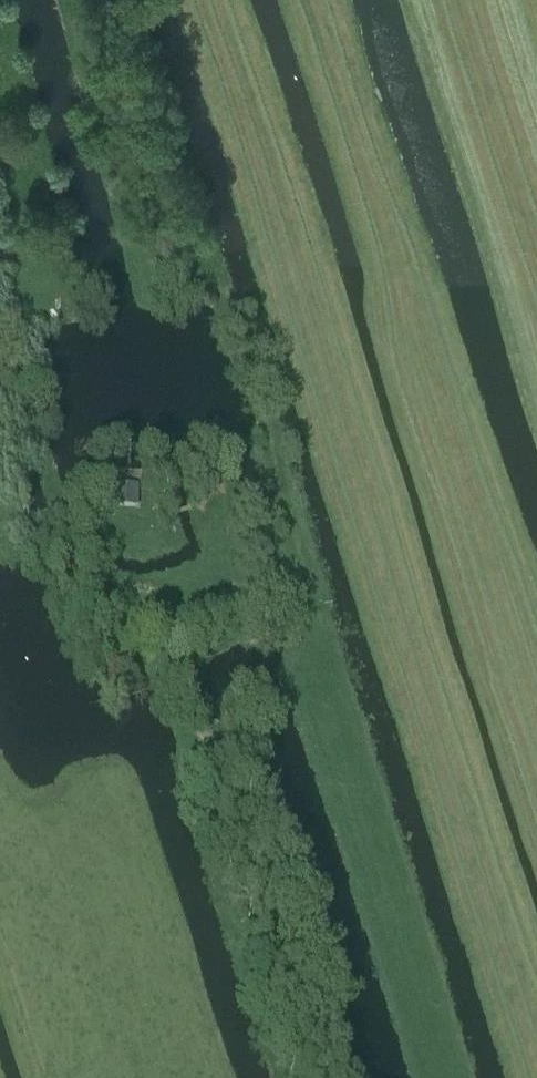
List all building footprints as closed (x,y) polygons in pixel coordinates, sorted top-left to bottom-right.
[(138,485),(116,484),(115,506),(138,507),(138,485)]
